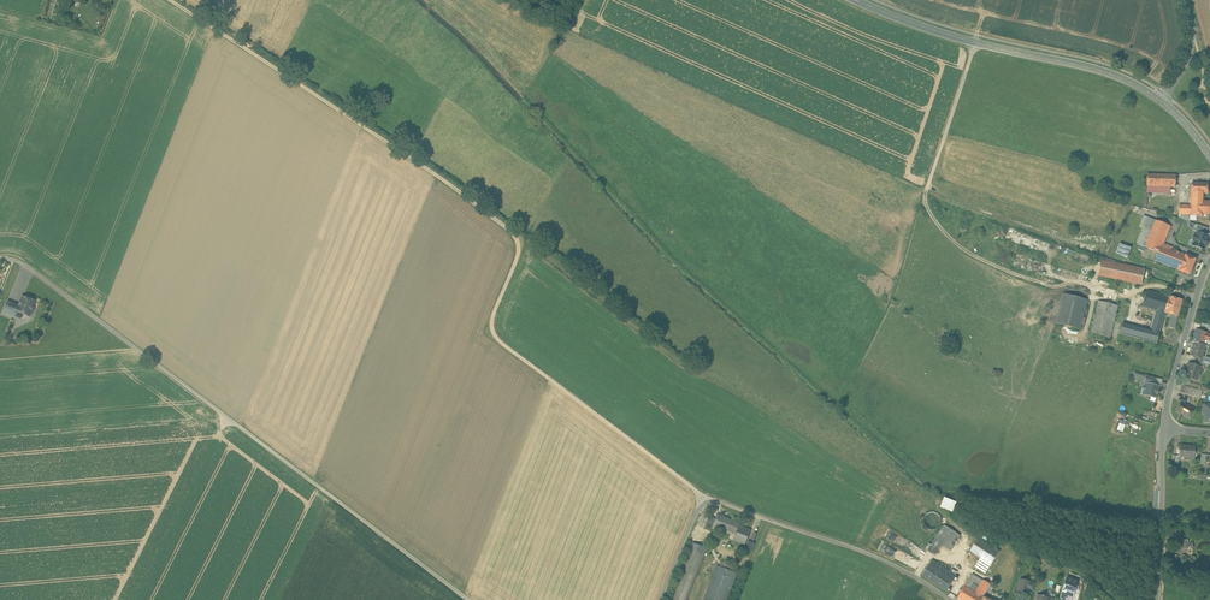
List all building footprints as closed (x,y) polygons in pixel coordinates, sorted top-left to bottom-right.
[(1147,174),(1147,192),(1171,193),(1171,187),(1176,187),(1176,175),(1147,174)] [(1203,215),(1204,201),(1203,192),(1208,193),(1208,183),(1192,183),(1191,205),(1179,205),(1179,214),(1190,214),(1190,216),(1197,216),(1197,217),(1198,217),(1198,216),(1203,217),(1203,215)] [(1178,214),(1178,218),(1190,222),(1190,216),(1190,214),(1179,214),(1178,214)] [(1156,220),(1145,247),(1158,253),(1158,252),(1162,244),(1162,243),(1169,226),(1156,220)] [(1208,228),(1198,225),(1195,232),(1197,233),(1198,232),(1205,235),(1208,228)] [(1205,235),(1198,232),(1197,233),(1196,236),(1194,237),(1193,239),(1194,241),(1194,242),(1193,245),(1204,249),(1205,246),(1206,246),(1208,241),(1207,240),(1209,237),(1205,235)] [(1131,248),(1120,243),(1116,254),(1127,258),(1131,248)] [(1162,243),(1162,244),(1158,252),(1158,253),(1155,261),(1179,270),(1185,255),(1171,250),(1172,247),(1162,243)] [(1089,257),(1062,247),(1059,254),(1087,264),(1089,257)] [(1196,259),(1186,255),(1185,255),(1179,270),(1179,271),(1190,275),(1196,259)] [(1144,269),(1102,261),(1099,276),(1141,284),(1144,269)] [(1168,292),(1155,288),(1154,293),(1147,291),(1143,307),(1156,310),(1164,313),(1165,313),(1169,297),(1167,296),(1168,292)] [(1087,300),(1064,294),(1056,323),(1079,329),(1087,300)] [(19,306),(8,302),(4,312),(15,316),(17,312),(29,316),(31,312),(33,311),(35,308),(33,306),(35,301),(22,296),(19,306)] [(1183,300),(1169,296),(1169,297),(1165,313),(1172,315),(1178,316),(1183,300)] [(1118,306),(1099,301),(1091,332),(1110,337),(1118,306)] [(1156,310),(1151,330),(1147,329),(1144,340),(1157,343),(1160,332),(1165,313),(1164,313),(1156,310)] [(1178,316),(1172,315),(1168,327),(1175,328),(1178,316)] [(1139,327),(1123,323),(1120,334),(1136,338),(1139,327)] [(1147,329),(1139,327),(1136,338),(1144,340),(1147,329)] [(1206,333),(1196,330),(1193,342),(1195,342),(1203,345),(1204,340),(1207,340),(1209,334),(1206,333)] [(1203,345),(1195,342),(1191,356),(1199,358),(1201,359),(1201,358),(1205,345),(1203,345)] [(1197,365),(1189,363),(1184,377),(1197,381),(1201,367),(1197,365)] [(1157,378),(1146,375),(1146,376),(1144,382),(1144,383),(1145,383),(1146,383),(1146,382),(1147,383),(1155,385),(1157,378)] [(1155,385),(1147,383),(1146,382),(1146,383),(1144,389),(1146,390),(1145,395),(1144,395),(1145,396),(1145,395),(1156,398),(1156,399),(1157,398),(1156,398),(1160,387),(1160,386),(1159,386),(1155,385)] [(1196,389),(1182,385),(1180,392),(1194,396),(1196,389)] [(1202,391),(1196,389),(1194,396),(1200,398),(1202,391)] [(1195,409),(1181,402),(1176,411),(1190,419),(1195,409)] [(1124,431),(1126,421),(1120,419),(1117,430),(1124,431)] [(1196,447),(1181,445),(1179,456),(1194,458),(1196,447)] [(943,497),(940,508),(953,511),(956,501),(943,497)] [(935,513),(934,512),(932,512),(931,513),(930,513),(929,513),(928,514),(927,514),(926,515),(925,516),(924,518),(924,519),(924,520),(924,521),(924,522),(924,523),(924,524),(925,525),(925,526),(926,527),(927,527),(927,528),(928,528),(929,529),(930,529),(932,530),(935,529),(936,529),(937,528),(938,527),(939,526),(940,525),(940,524),(941,523),(941,522),(941,521),(941,520),(941,519),(940,518),(940,517),(939,516),(939,515),(938,514),(937,514),(935,513)] [(740,524),(718,515),(716,519),(710,516),(707,522),(714,525),(735,534),(736,534),(739,526),(740,524)] [(714,525),(707,522),(704,528),(711,531),(714,525)] [(960,535),(945,525),(937,536),(935,540),(942,545),(950,550),(960,535)] [(743,527),(739,526),(736,534),(735,534),(734,538),(745,543),(750,531),(743,529),(743,527)] [(1000,551),(979,538),(970,551),(981,558),(991,564),(1000,551)] [(942,545),(935,540),(931,545),(928,551),(935,555),(942,545)] [(754,544),(749,541),(745,550),(751,553),(754,544)] [(670,599),(672,599),(687,599),(707,548),(693,543),(670,599)] [(991,564),(981,558),(975,567),(985,574),(991,564)] [(957,575),(932,559),(922,575),(946,591),(957,575)] [(738,568),(722,562),(720,566),(736,573),(738,568)] [(705,599),(725,599),(736,573),(720,566),(718,566),(705,599)] [(983,580),(973,574),(969,579),(979,586),(983,580)] [(979,586),(969,579),(965,586),(975,592),(979,586)] [(1031,582),(1020,579),(1017,590),(1022,592),(1023,593),(1023,592),(1028,594),(1029,589),(1031,582)] [(965,586),(957,598),(960,599),(983,599),(984,598),(982,597),(990,584),(983,580),(979,586),(975,592),(965,586)] [(1066,581),(1061,597),(1067,599),(1069,592),(1074,594),(1077,585),(1066,581)]
